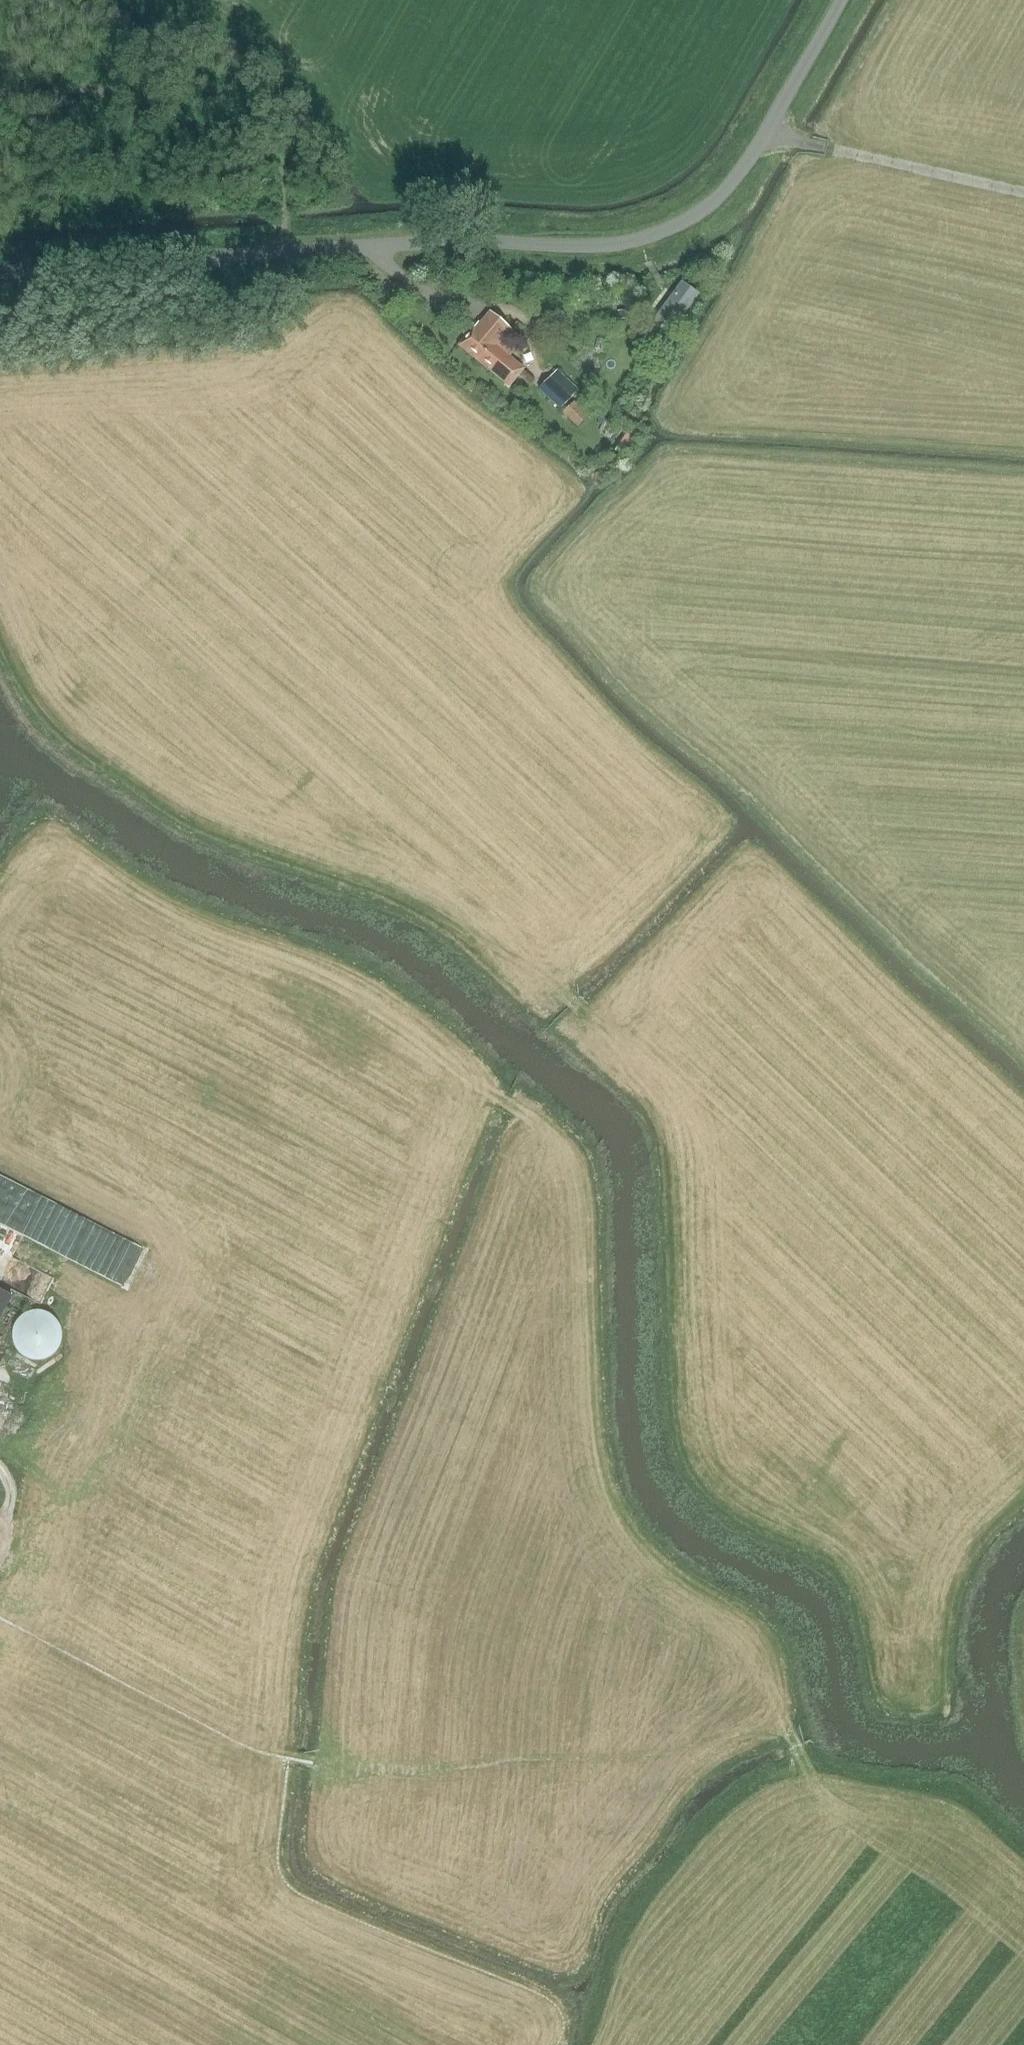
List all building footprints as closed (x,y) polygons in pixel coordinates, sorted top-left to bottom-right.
[(682,281),(652,323),(669,335),(699,294),(682,281)] [(501,341),(511,329),(490,312),(480,324),(478,322),(460,345),(510,386),(524,368),(507,355),(511,350),(501,341)] [(560,409),(579,389),(557,369),(539,389),(560,409)] [(575,400),(562,413),(577,427),(589,415),(575,400)] [(12,1296),(0,1290),(0,1320),(12,1296)] [(24,1314),(20,1317),(17,1321),(14,1325),(13,1330),(13,1335),(13,1340),(15,1345),(17,1349),(21,1353),(25,1356),(29,1358),(34,1359),(39,1359),(44,1359),(49,1357),(53,1354),(56,1351),(59,1346),(61,1342),(62,1337),(62,1332),(61,1327),(59,1322),(56,1318),(52,1315),(48,1312),(43,1311),(38,1310),(33,1310),(29,1312),(24,1314)]
